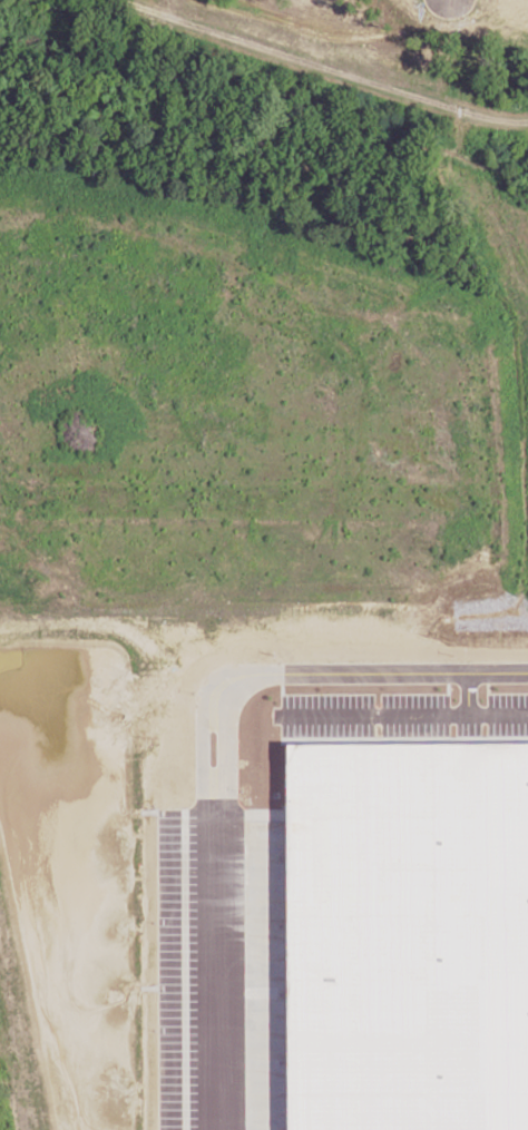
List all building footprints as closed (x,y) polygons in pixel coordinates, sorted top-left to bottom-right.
[(274,1129),(527,1129),(527,735),(271,737),(274,1129)]
